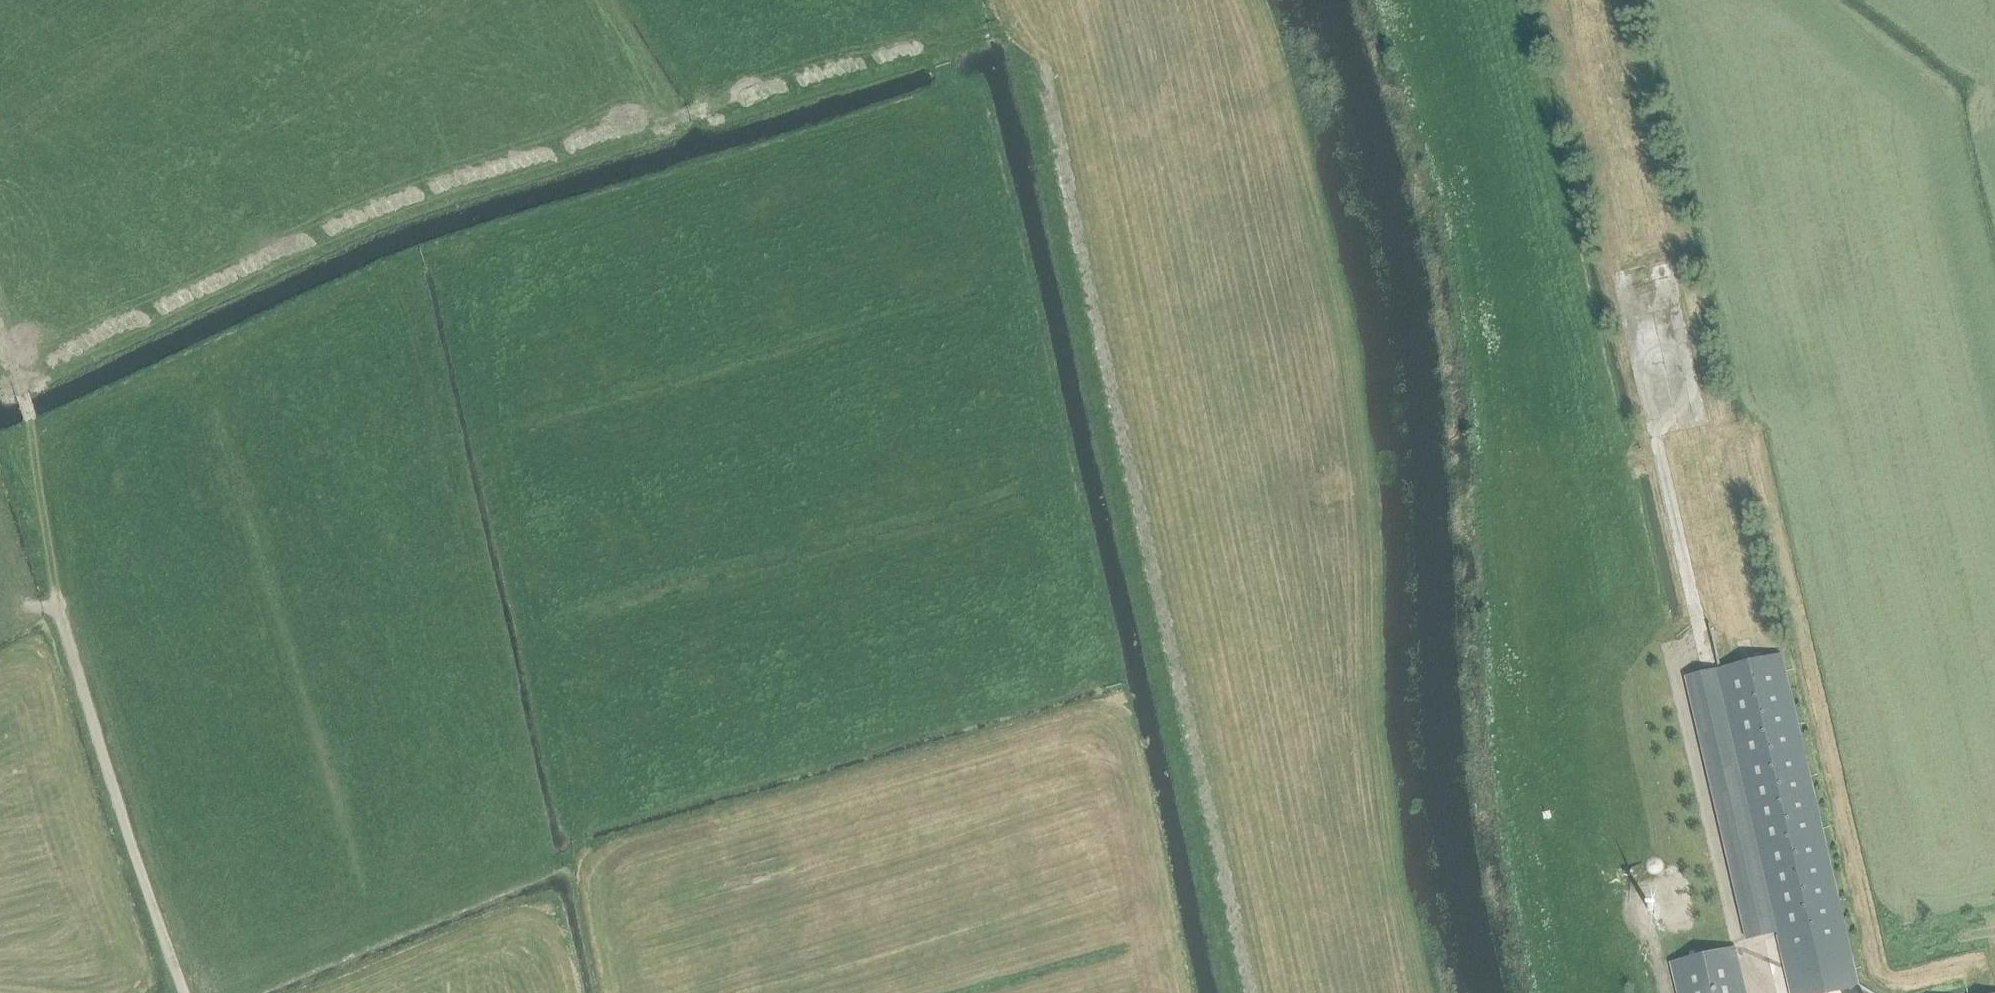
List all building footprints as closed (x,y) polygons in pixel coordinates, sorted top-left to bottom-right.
[(1853,989),(1858,987),(1780,653),(1714,668),(1683,676),(1745,940),(1776,933),(1790,992),(1834,992),(1853,989)] [(1734,946),(1669,961),(1676,992),(1745,992),(1734,946)]
